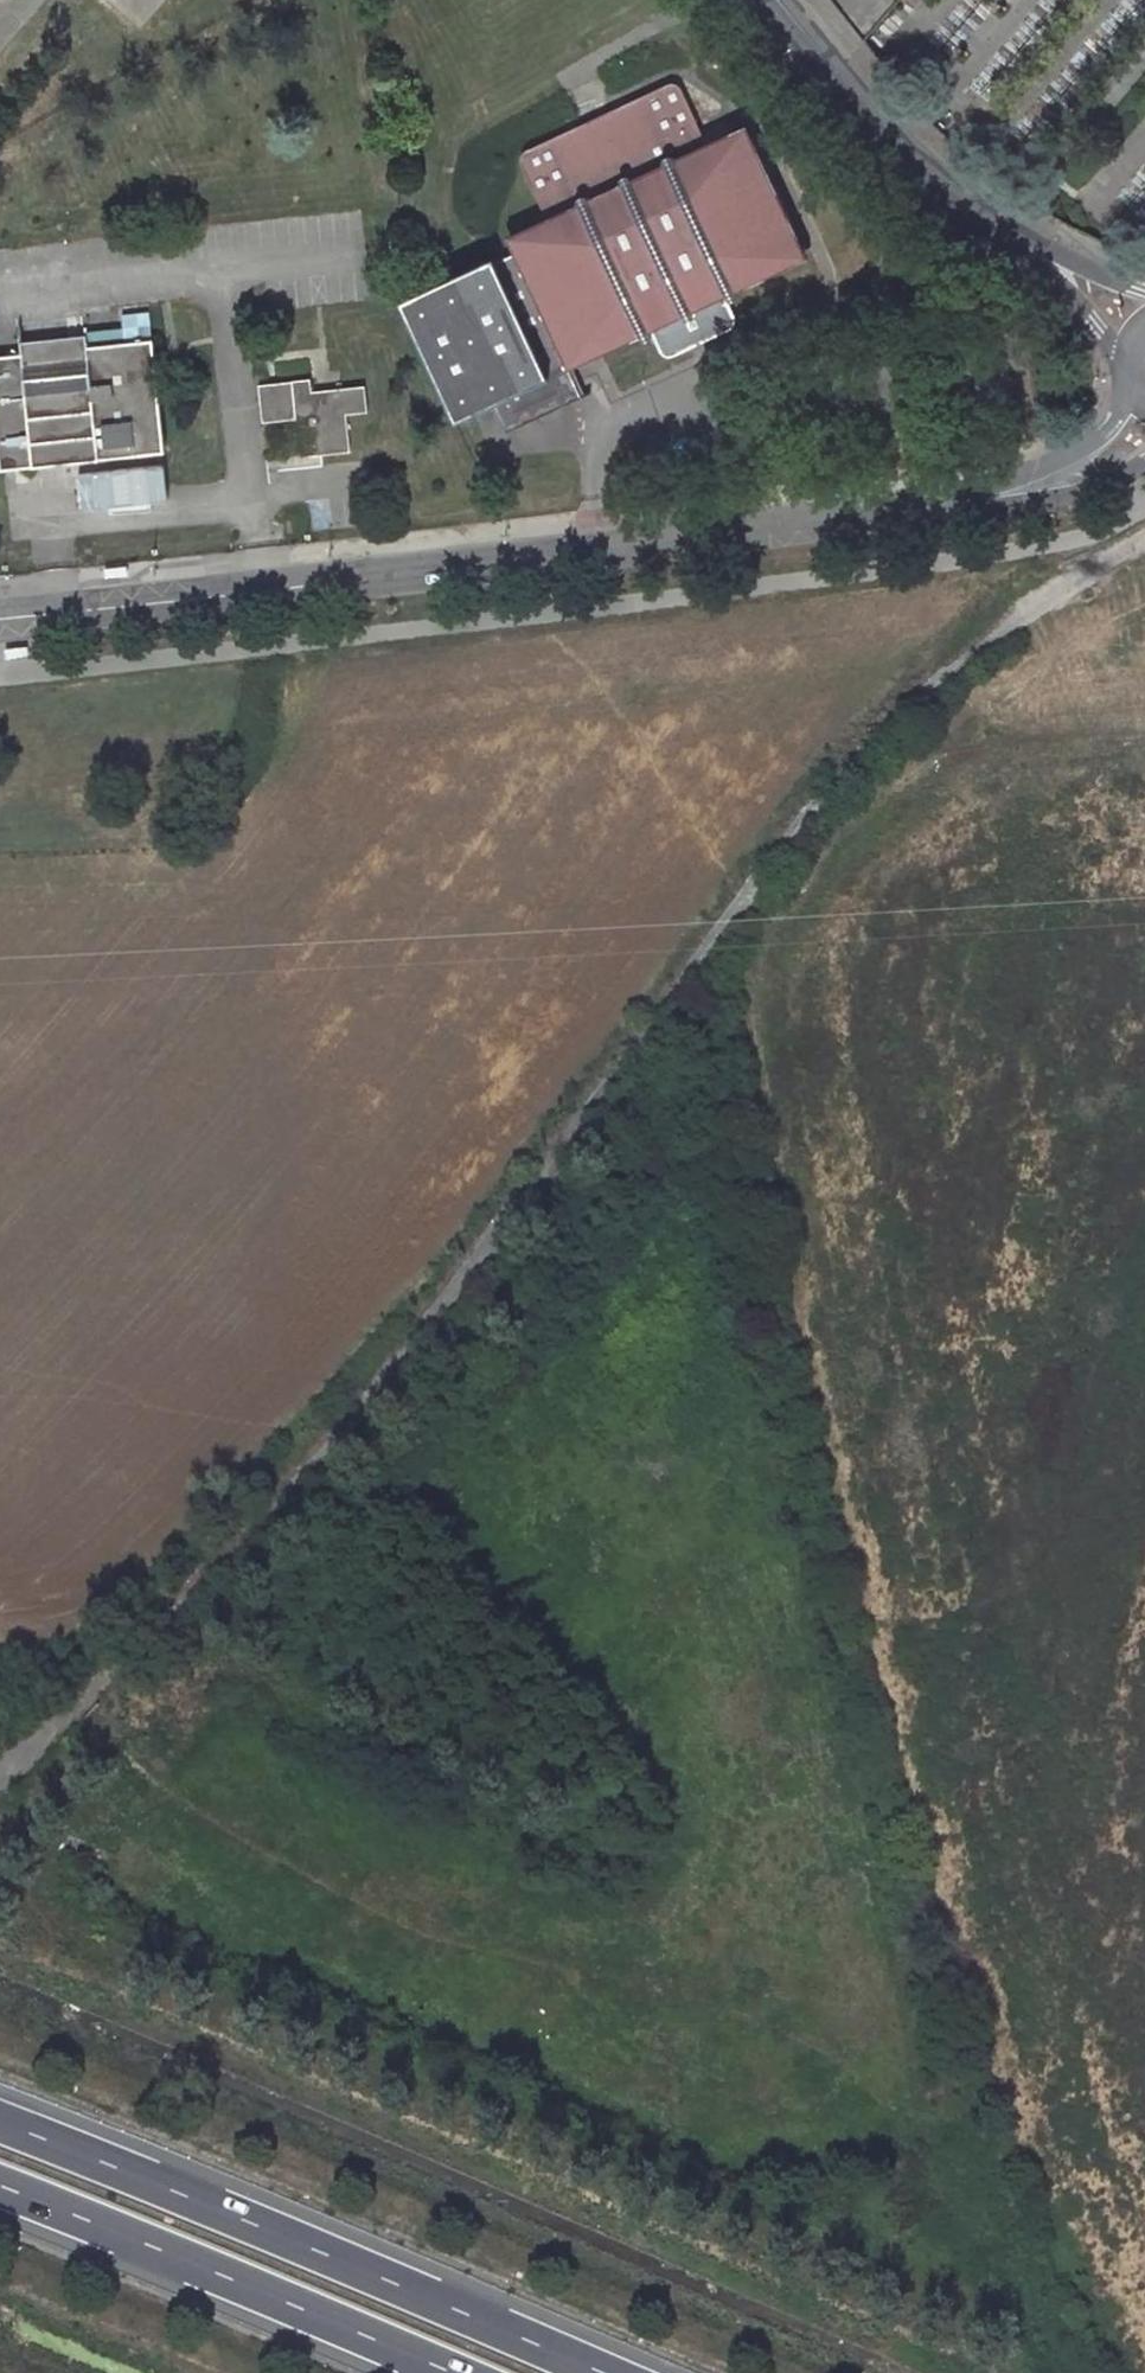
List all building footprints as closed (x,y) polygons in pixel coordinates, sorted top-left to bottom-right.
[(910,88),(922,76),(910,63),(897,74),(910,88)] [(538,207),(535,210),(532,213),(517,219),(508,225),(506,232),(511,242),(492,251),(490,247),(398,294),(453,415),(488,397),(503,425),(578,387),(563,358),(642,317),(650,333),(658,343),(661,344),(669,341),(722,313),(731,308),(730,303),(720,281),(779,252),(790,244),(796,238),(791,224),(746,131),(738,120),(727,120),(709,129),(705,129),(699,127),(694,123),(677,88),(671,78),(663,73),(611,98),(617,110),(582,127),(576,114),(529,136),(521,141),(517,148),(519,157),(538,198),(538,207)] [(582,127),(617,110),(611,98),(576,114),(582,127)] [(151,330),(0,349),(0,445),(2,462),(163,443),(151,330)] [(368,410),(366,386),(312,393),(311,378),(260,385),(264,420),(297,418),(302,456),(351,451),(348,413),(368,410)]
